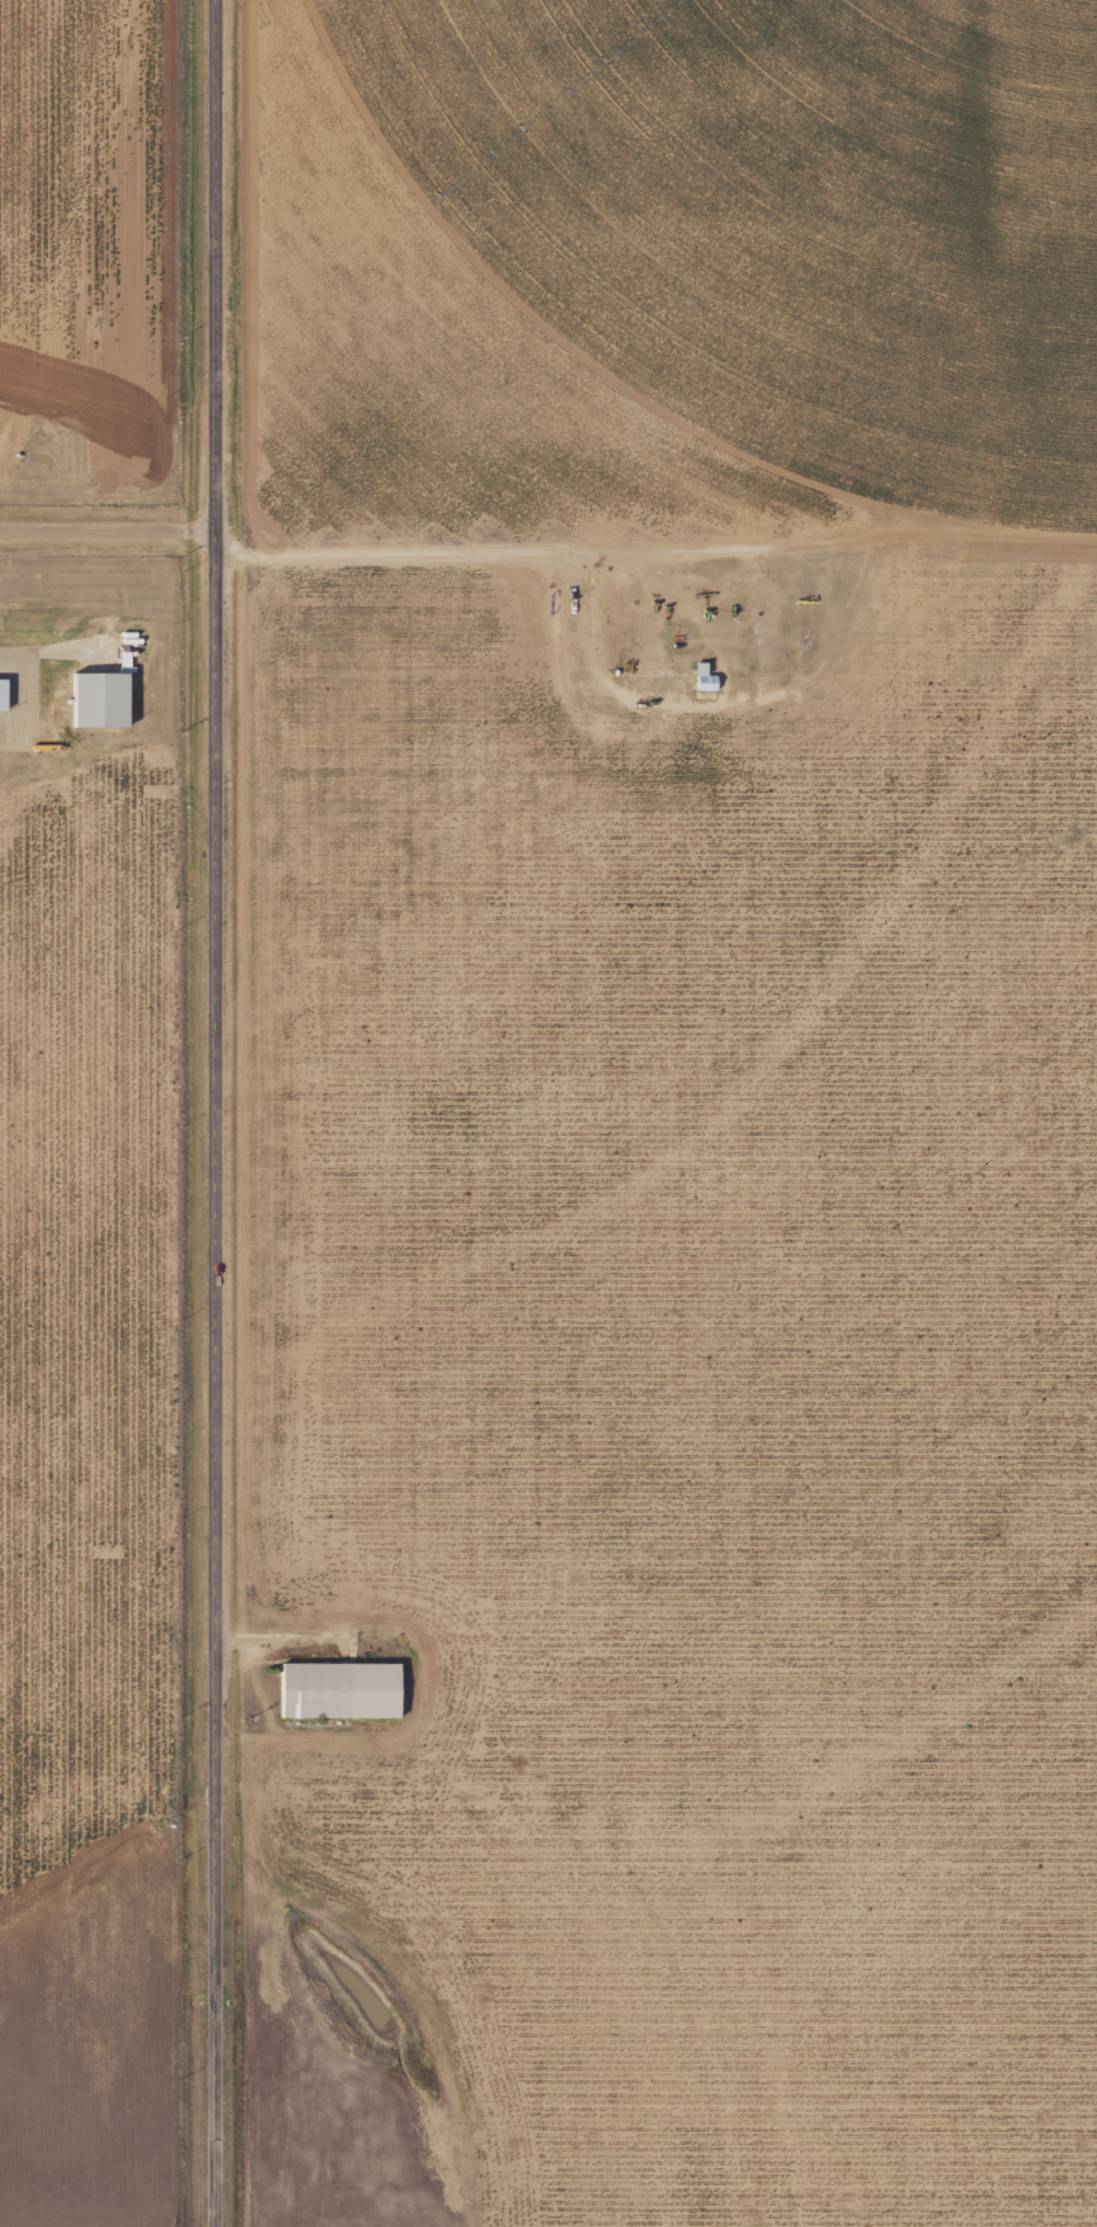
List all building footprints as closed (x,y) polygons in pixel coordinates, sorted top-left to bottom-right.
[(694,665),(694,692),(716,692),(716,676),(702,676),(702,665),(694,665)] [(66,675),(121,673),(122,726),(67,727),(66,675)] [(275,1666),(275,1720),(395,1720),(395,1666),(275,1666)]
